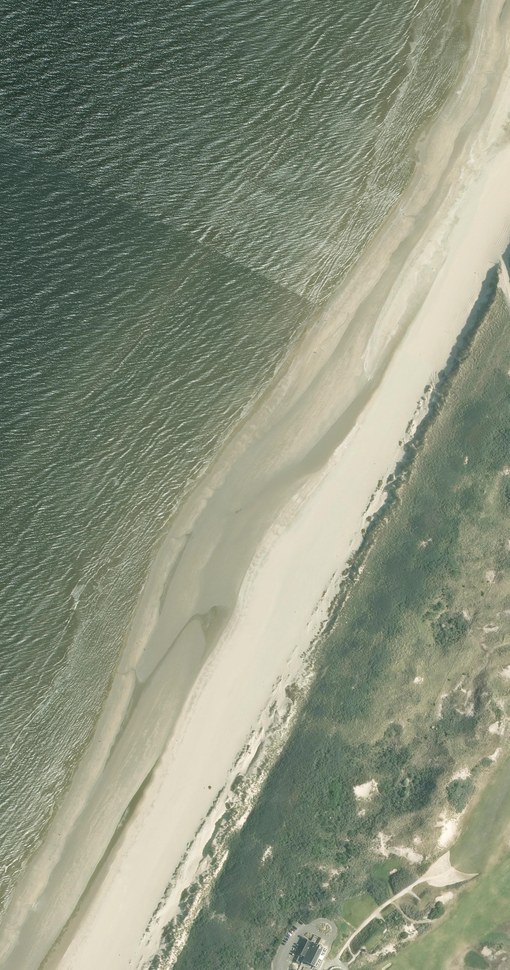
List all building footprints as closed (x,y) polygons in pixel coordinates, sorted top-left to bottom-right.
[(326,949),(312,942),(308,940),(301,955),(304,957),(301,964),(303,960),(313,966),(312,969),(314,966),(319,968),(323,959),(322,958),(326,949)]
